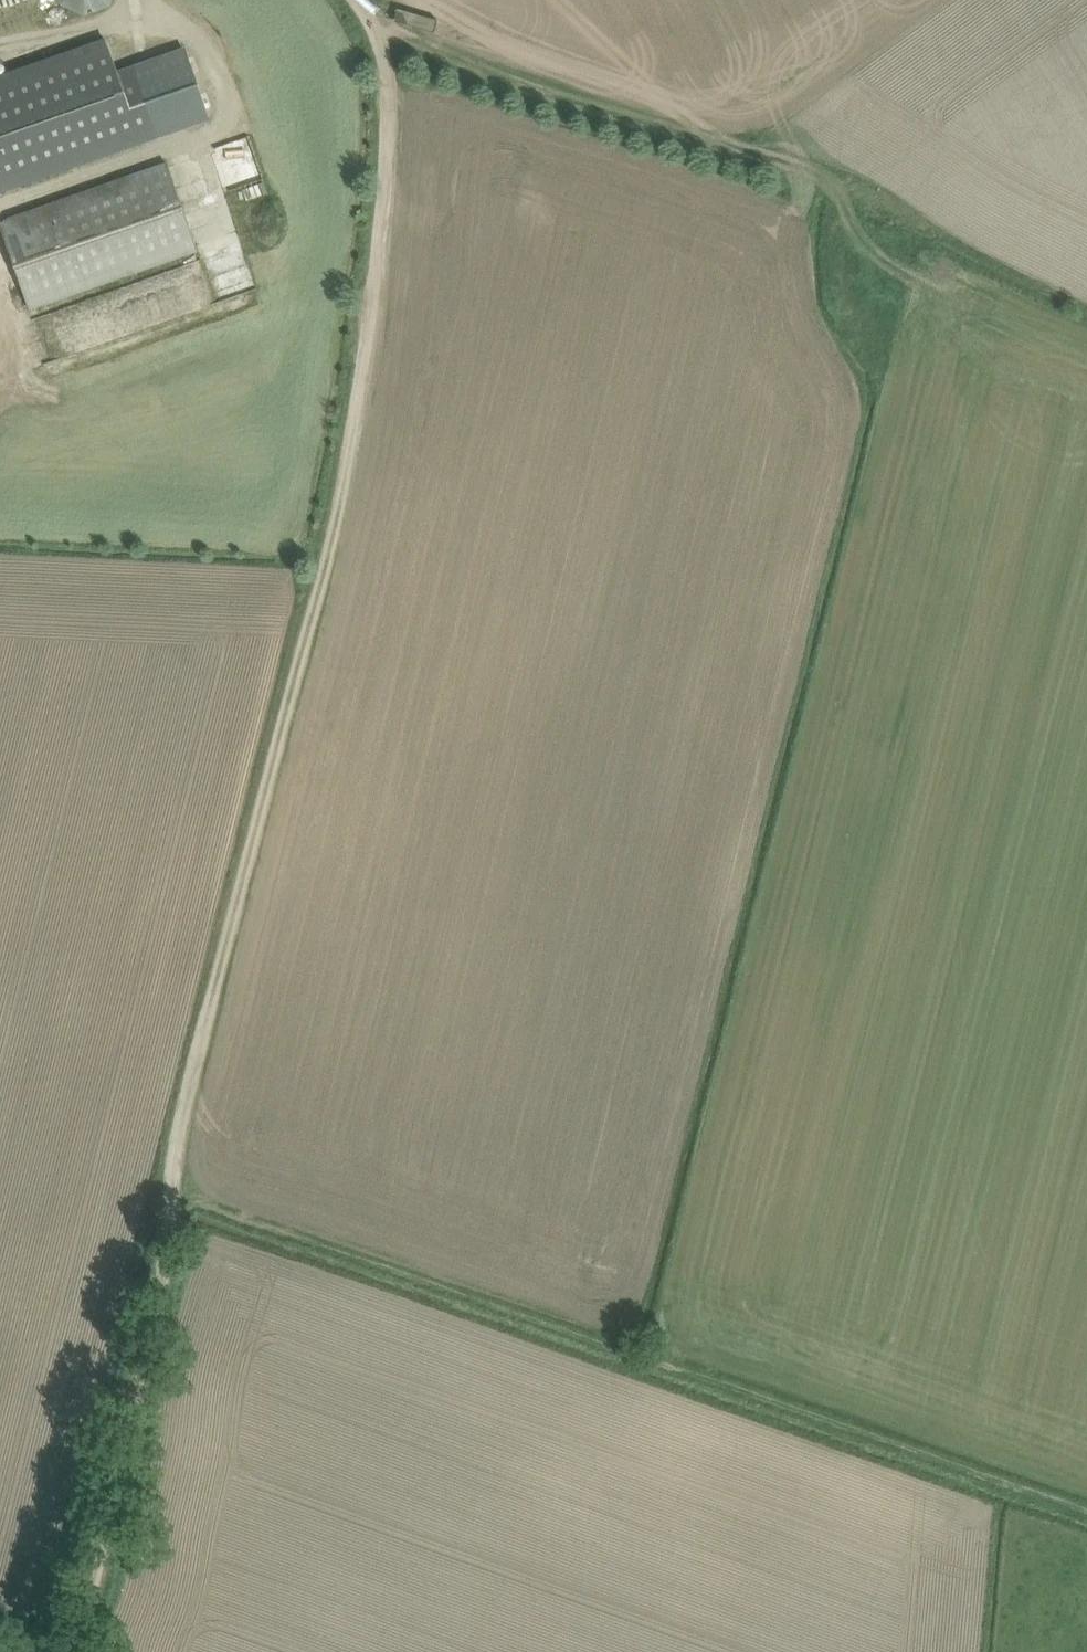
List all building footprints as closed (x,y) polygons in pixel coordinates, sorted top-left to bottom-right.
[(64,1),(66,3),(68,4),(70,6),(73,7),(75,8),(78,9),(80,10),(83,10),(86,10),(88,10),(91,10),(94,9),(96,8),(99,7),(101,6),(104,5),(106,3),(108,1),(109,0),(63,0),(64,1)] [(118,71),(106,36),(0,73),(0,192),(209,118),(185,47),(118,71)] [(29,307),(197,248),(166,162),(0,220),(0,224),(29,307)]
